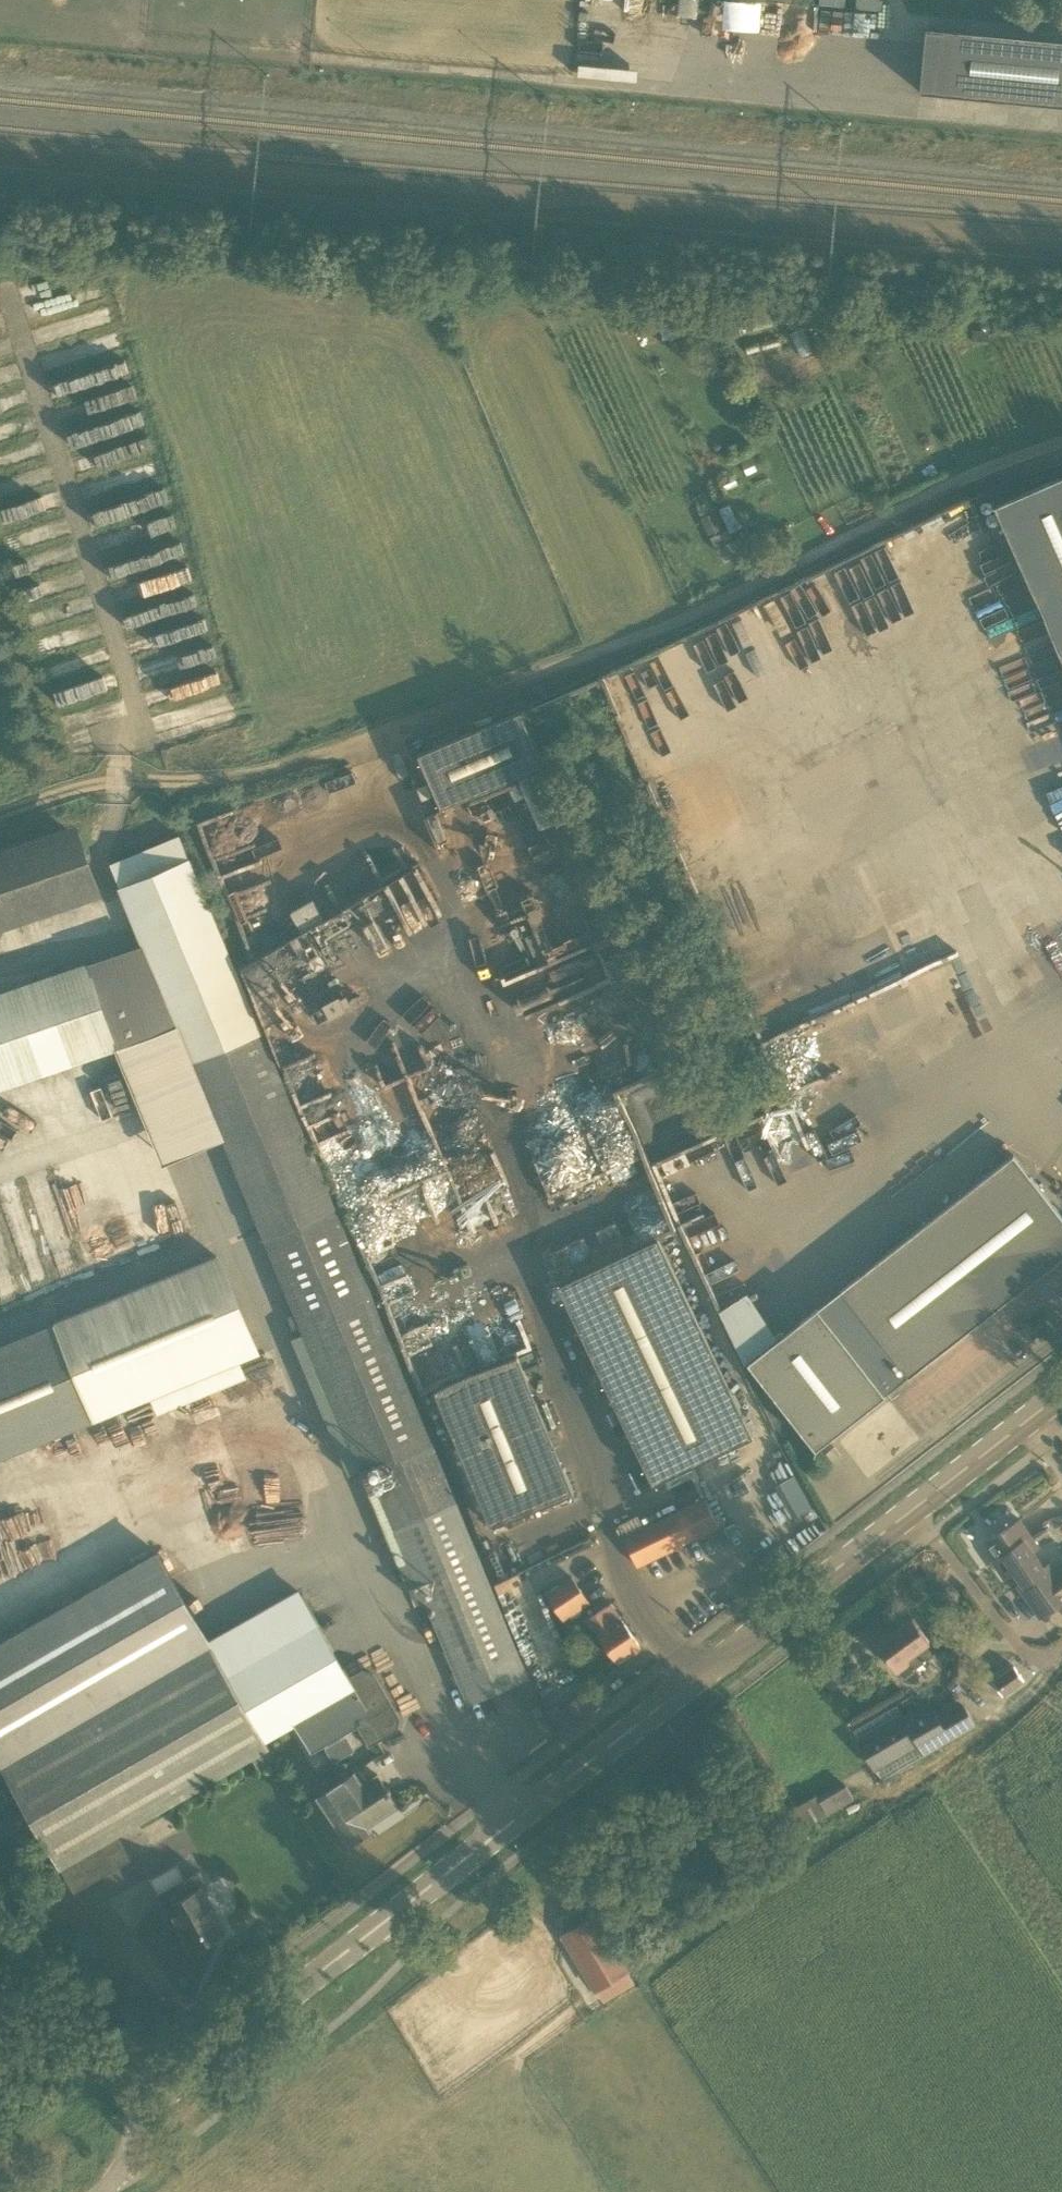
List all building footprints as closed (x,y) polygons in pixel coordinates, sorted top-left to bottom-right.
[(1061,105),(1061,39),(918,25),(912,90),(1061,105)] [(107,303),(59,317),(66,345),(41,352),(47,374),(46,374),(52,394),(127,373),(107,303)] [(996,505),(1061,655),(1061,477),(996,505)] [(715,510),(701,516),(709,534),(723,527),(715,510)] [(745,533),(741,535),(726,543),(724,544),(733,562),(754,551),(745,533)] [(442,806),(543,764),(521,711),(420,753),(442,806)] [(111,865),(143,943),(224,1139),(410,1587),(414,1585),(421,1602),(426,1600),(427,1604),(433,1601),(447,1640),(443,1642),(454,1670),(466,1703),(529,1677),(495,1592),(489,1578),(181,836),(111,865)] [(301,930),(322,919),(311,898),(290,908),(301,930)] [(1061,1257),(1061,1215),(1014,1154),(841,1289),(909,1376),(1061,1257)] [(654,1482),(753,1435),(659,1238),(560,1285),(654,1482)] [(221,1253),(51,1323),(92,1421),(261,1352),(221,1253)] [(816,1449),(886,1394),(818,1308),(749,1362),(816,1449)] [(492,1525),(573,1492),(518,1357),(436,1390),(492,1525)] [(720,1526),(706,1496),(681,1508),(645,1526),(624,1537),(638,1566),(695,1538),(720,1526)] [(982,1518),(991,1528),(1002,1517),(993,1508),(982,1518)] [(1040,1616),(1061,1601),(1061,1570),(1057,1573),(1050,1563),(1044,1567),(1033,1550),(1039,1546),(1020,1518),(987,1541),(998,1556),(993,1560),(1004,1577),(1014,1570),(1023,1584),(1027,1581),(1033,1590),(1025,1595),(1040,1616)] [(265,1740),(210,1639),(159,1551),(0,1642),(0,1764),(60,1867),(269,1747),(265,1740)] [(564,1619),(590,1601),(572,1576),(547,1594),(564,1619)] [(300,1589),(210,1639),(265,1740),(297,1723),(312,1750),(358,1723),(370,1742),(395,1728),(398,1718),(372,1672),(361,1669),(350,1675),(300,1589)] [(641,1646),(621,1615),(613,1602),(590,1618),(598,1631),(619,1660),(632,1651),(633,1651),(641,1646)] [(930,1640),(913,1616),(895,1630),(892,1626),(878,1637),(880,1640),(877,1643),(897,1671),(909,1662),(914,1669),(934,1655),(925,1643),(930,1640)] [(1003,1695),(1024,1680),(1014,1665),(993,1681),(1003,1695)] [(579,1690),(547,1712),(560,1732),(592,1709),(579,1690)] [(939,1721),(929,1703),(903,1717),(898,1707),(854,1731),(882,1780),(976,1725),(965,1705),(939,1721)] [(399,1805),(376,1770),(362,1780),(355,1771),(318,1796),(350,1844),(370,1830),(367,1825),(399,1805)] [(185,1877),(178,1863),(151,1877),(165,1904),(169,1902),(193,1947),(225,1930),(202,1887),(206,1885),(200,1873),(191,1878),(189,1875),(185,1877)] [(619,1991),(634,1982),(595,1916),(564,1935),(596,1988),(612,1978),(619,1991)]
